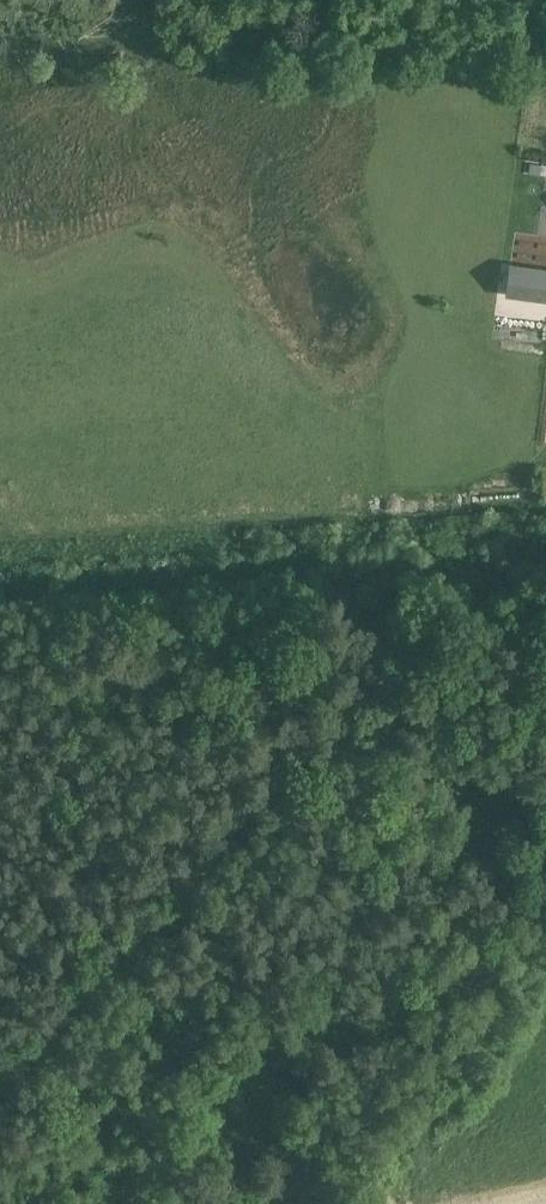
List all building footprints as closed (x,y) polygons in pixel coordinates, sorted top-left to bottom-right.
[(545,242),(545,188),(525,187),(524,241),(545,242)] [(513,266),(507,296),(545,301),(545,270),(513,266)] [(520,317),(529,341),(545,335),(545,316),(543,309),(520,317)]
